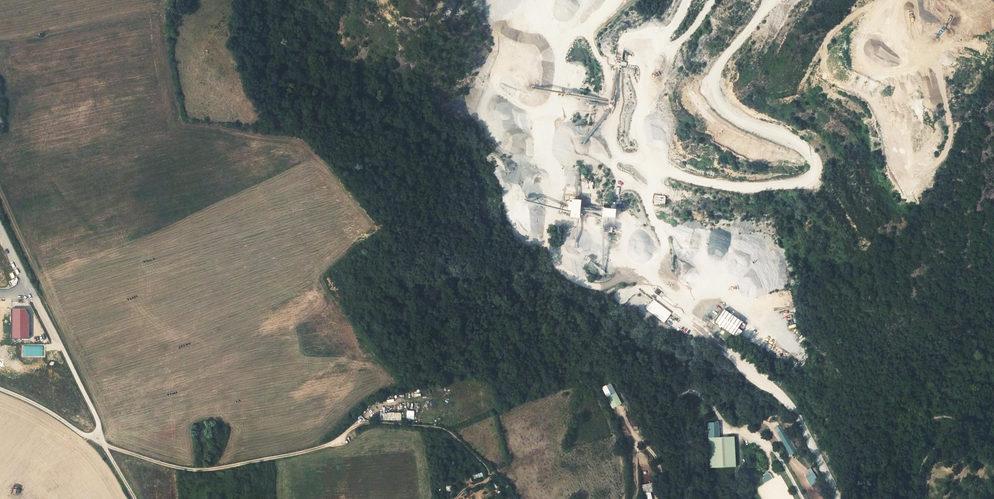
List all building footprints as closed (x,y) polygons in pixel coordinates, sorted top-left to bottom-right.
[(448,126),(441,121),(440,123),(431,117),(430,120),(432,121),(431,124),(437,129),(439,126),(445,131),(448,126)] [(654,203),(665,204),(666,197),(655,195),(654,203)] [(579,220),(581,201),(571,200),(571,203),(568,203),(568,209),(565,208),(566,211),(569,212),(569,219),(579,220)] [(614,209),(601,208),(600,215),(604,216),(604,224),(607,224),(607,217),(614,217),(614,209)] [(661,297),(664,293),(657,288),(655,292),(661,297)] [(654,300),(647,309),(664,323),(672,314),(654,300)] [(744,317),(724,303),(712,320),(737,339),(743,332),(737,328),(742,322),(744,317)] [(25,309),(10,309),(10,340),(29,340),(29,317),(25,309)] [(606,397),(612,409),(622,404),(616,392),(606,397)] [(414,420),(414,411),(406,411),(406,420),(414,420)] [(775,428),(790,456),(796,453),(780,425),(775,428)] [(731,443),(716,448),(720,459),(734,453),(731,443)] [(807,477),(811,485),(818,482),(812,468),(808,469),(811,476),(807,477)] [(652,482),(641,485),(645,498),(652,498),(650,493),(655,491),(652,482)]
